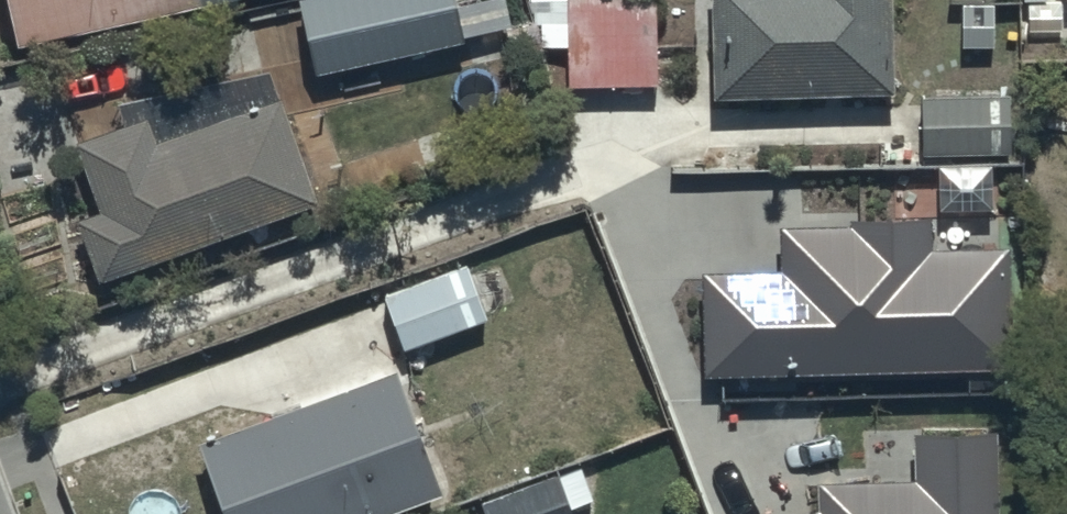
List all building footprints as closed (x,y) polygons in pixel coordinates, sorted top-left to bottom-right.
[(13,38),(186,0),(5,0),(13,38)] [(311,69),(517,24),(512,0),(296,0),(311,69)] [(567,82),(657,79),(654,0),(564,0),(567,82)] [(711,89),(893,82),(890,0),(708,0),(711,89)] [(77,213),(97,274),(317,198),(271,67),(118,97),(125,118),(75,135),(98,206),(77,213)] [(1008,90),(919,93),(921,152),(1009,149),(1008,90)] [(1004,359),(1001,262),(939,264),(938,229),(776,235),(778,276),(708,279),(712,371),(1004,359)] [(463,260),(381,294),(403,347),(486,312),(463,260)] [(195,437),(223,513),(369,513),(438,490),(394,366),(195,437)] [(910,437),(911,488),(821,490),(822,513),(1006,513),(1005,435),(910,437)] [(476,501),(481,513),(573,513),(558,471),(476,501)]
